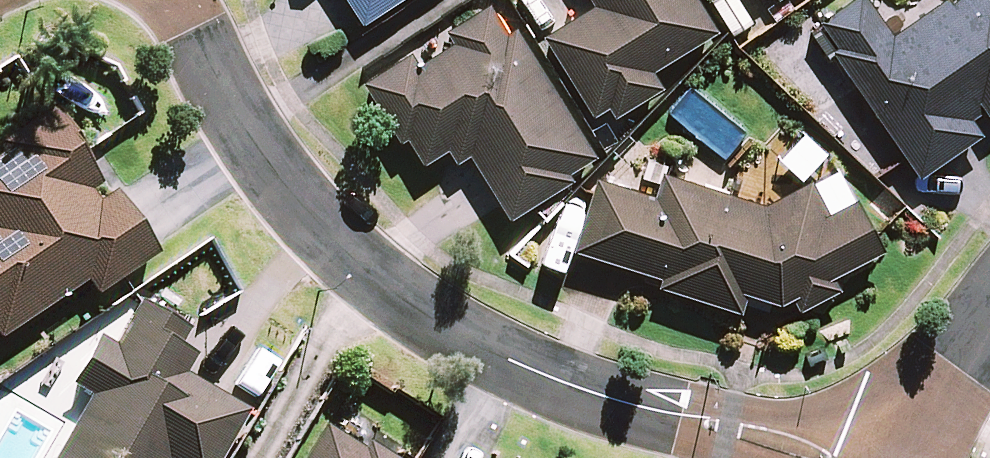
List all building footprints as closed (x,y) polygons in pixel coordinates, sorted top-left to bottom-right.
[(361,25),(399,0),(344,0),(361,25)] [(492,0),(443,31),(452,45),(419,66),(410,53),(365,82),(419,167),(446,150),(456,165),(468,157),(508,220),(597,164),(492,0)] [(593,9),(543,39),(591,117),(610,105),(617,116),(658,91),(647,74),(713,34),(692,0),(588,0),(593,9)] [(989,116),(989,0),(946,0),(890,40),(862,0),(856,0),(813,30),(918,179),(976,138),(970,129),(964,121),(979,110),(985,119),(989,116)] [(83,285),(92,299),(154,257),(112,194),(96,205),(88,192),(96,187),(83,168),(86,166),(49,111),(0,144),(0,149),(3,154),(0,157),(0,341),(83,285)] [(781,305),(791,303),(796,313),(835,295),(828,277),(875,257),(853,206),(823,219),(808,184),(759,205),(727,196),(660,176),(653,200),(595,182),(573,252),(660,279),(657,288),(734,312),(749,295),(781,305)] [(137,304),(112,349),(94,339),(67,387),(86,398),(52,457),(218,457),(245,411),(181,375),(191,357),(177,349),(186,332),(137,304)] [(322,428),(303,457),(387,457),(364,444),(360,452),(322,428)]
